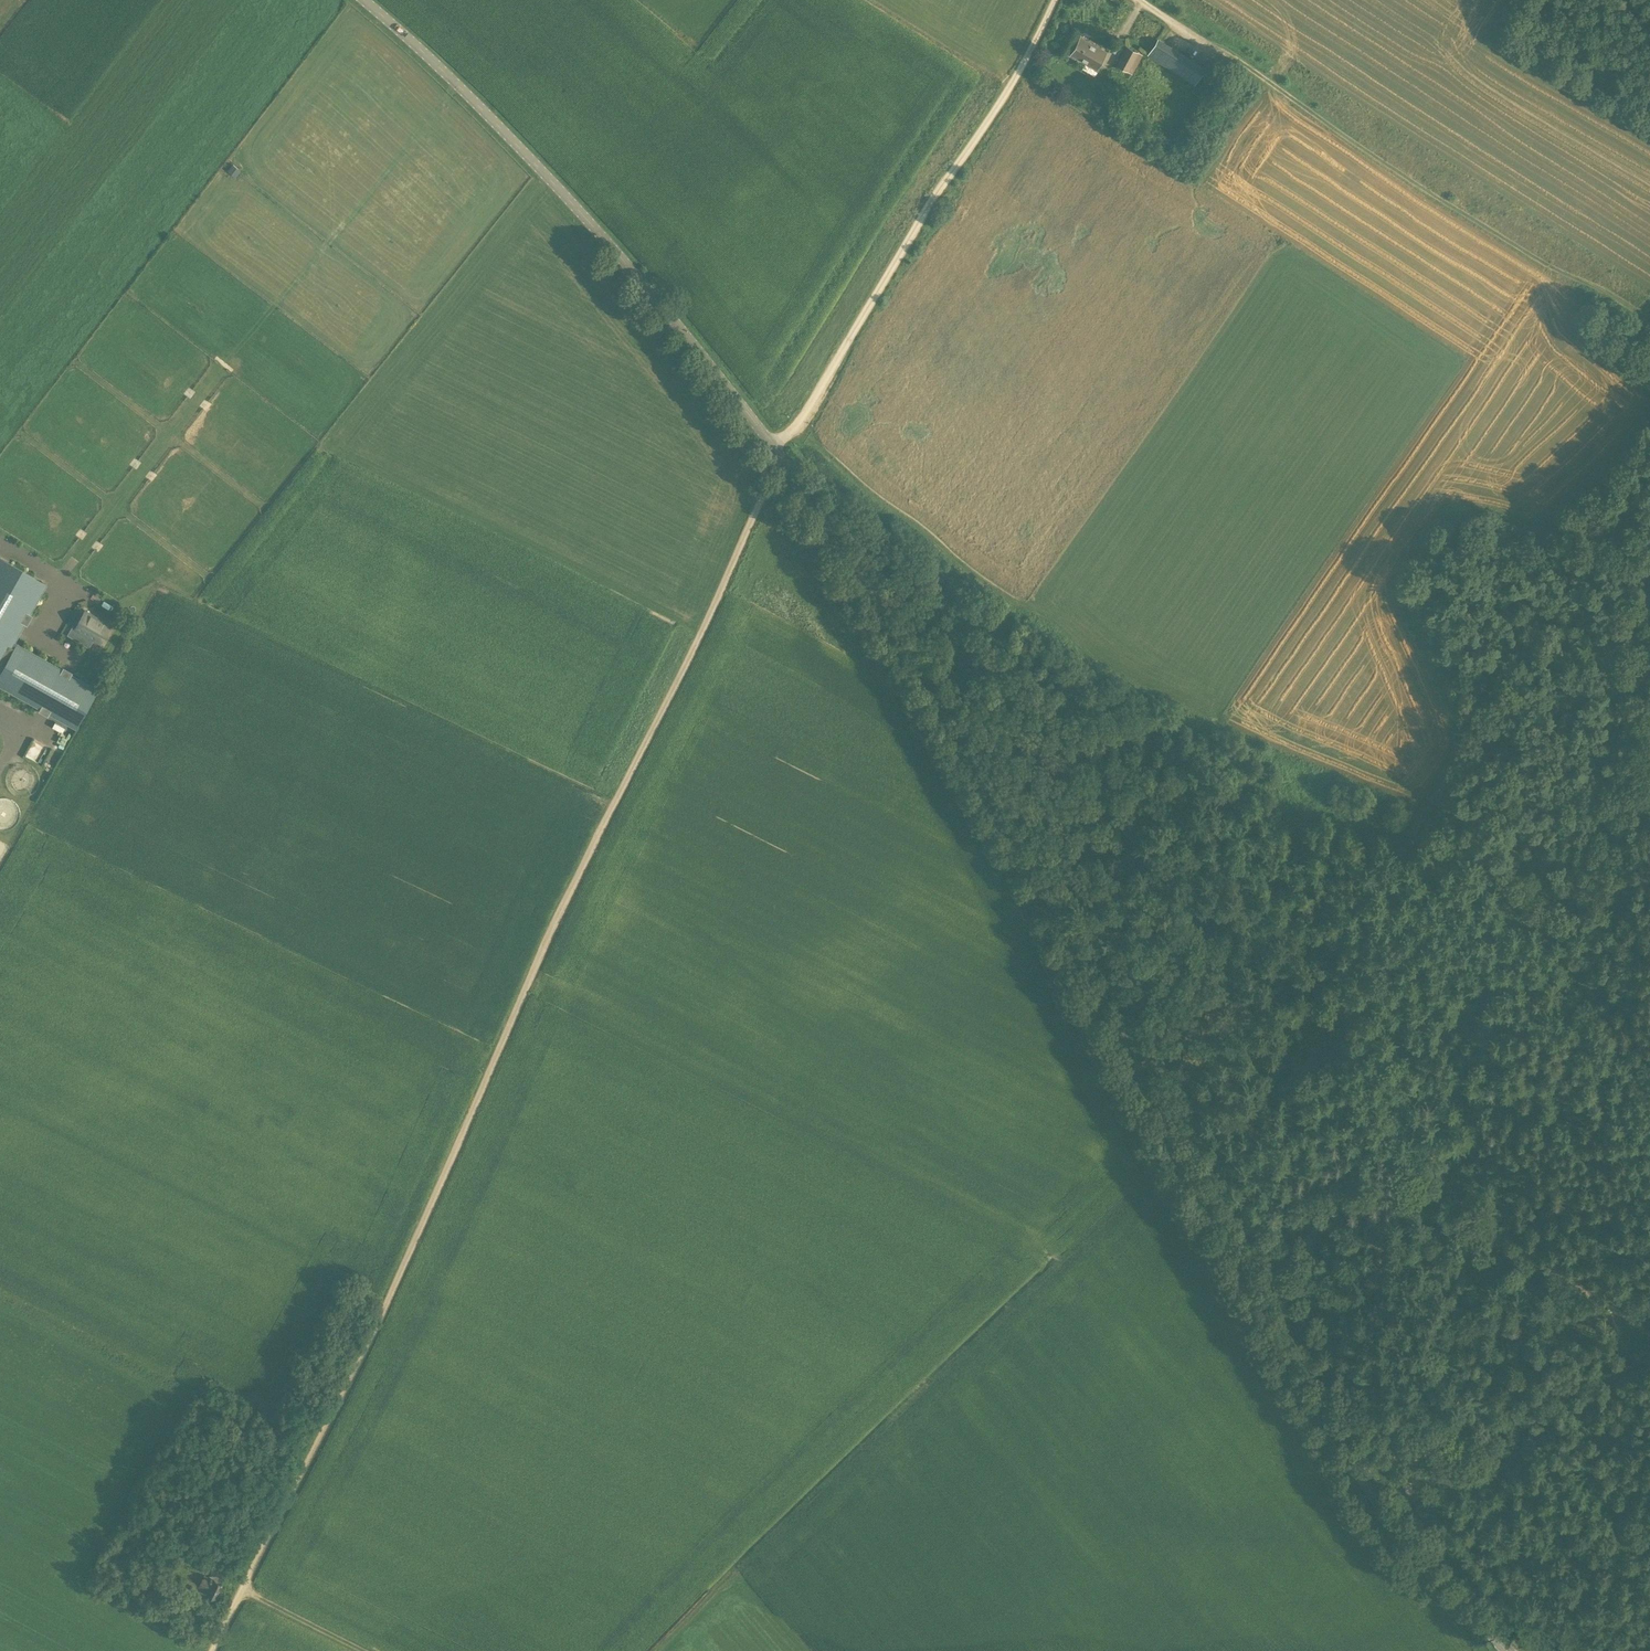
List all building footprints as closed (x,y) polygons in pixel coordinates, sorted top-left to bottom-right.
[(1071,54),(1097,68),(1107,50),(1080,36),(1071,54)] [(1155,38),(1147,54),(1195,80),(1203,64),(1155,38)] [(1127,46),(1117,64),(1127,69),(1137,51),(1127,46)] [(34,579),(0,560),(0,639),(34,579)] [(86,611),(76,627),(71,637),(90,647),(95,638),(100,641),(110,624),(86,611)] [(67,745),(74,732),(64,727),(57,739),(67,745)] [(198,1586),(208,1590),(207,1592),(216,1597),(224,1583),(231,1570),(216,1562),(209,1576),(205,1574),(198,1586)] [(198,1584),(187,1577),(183,1584),(194,1591),(198,1584)]
